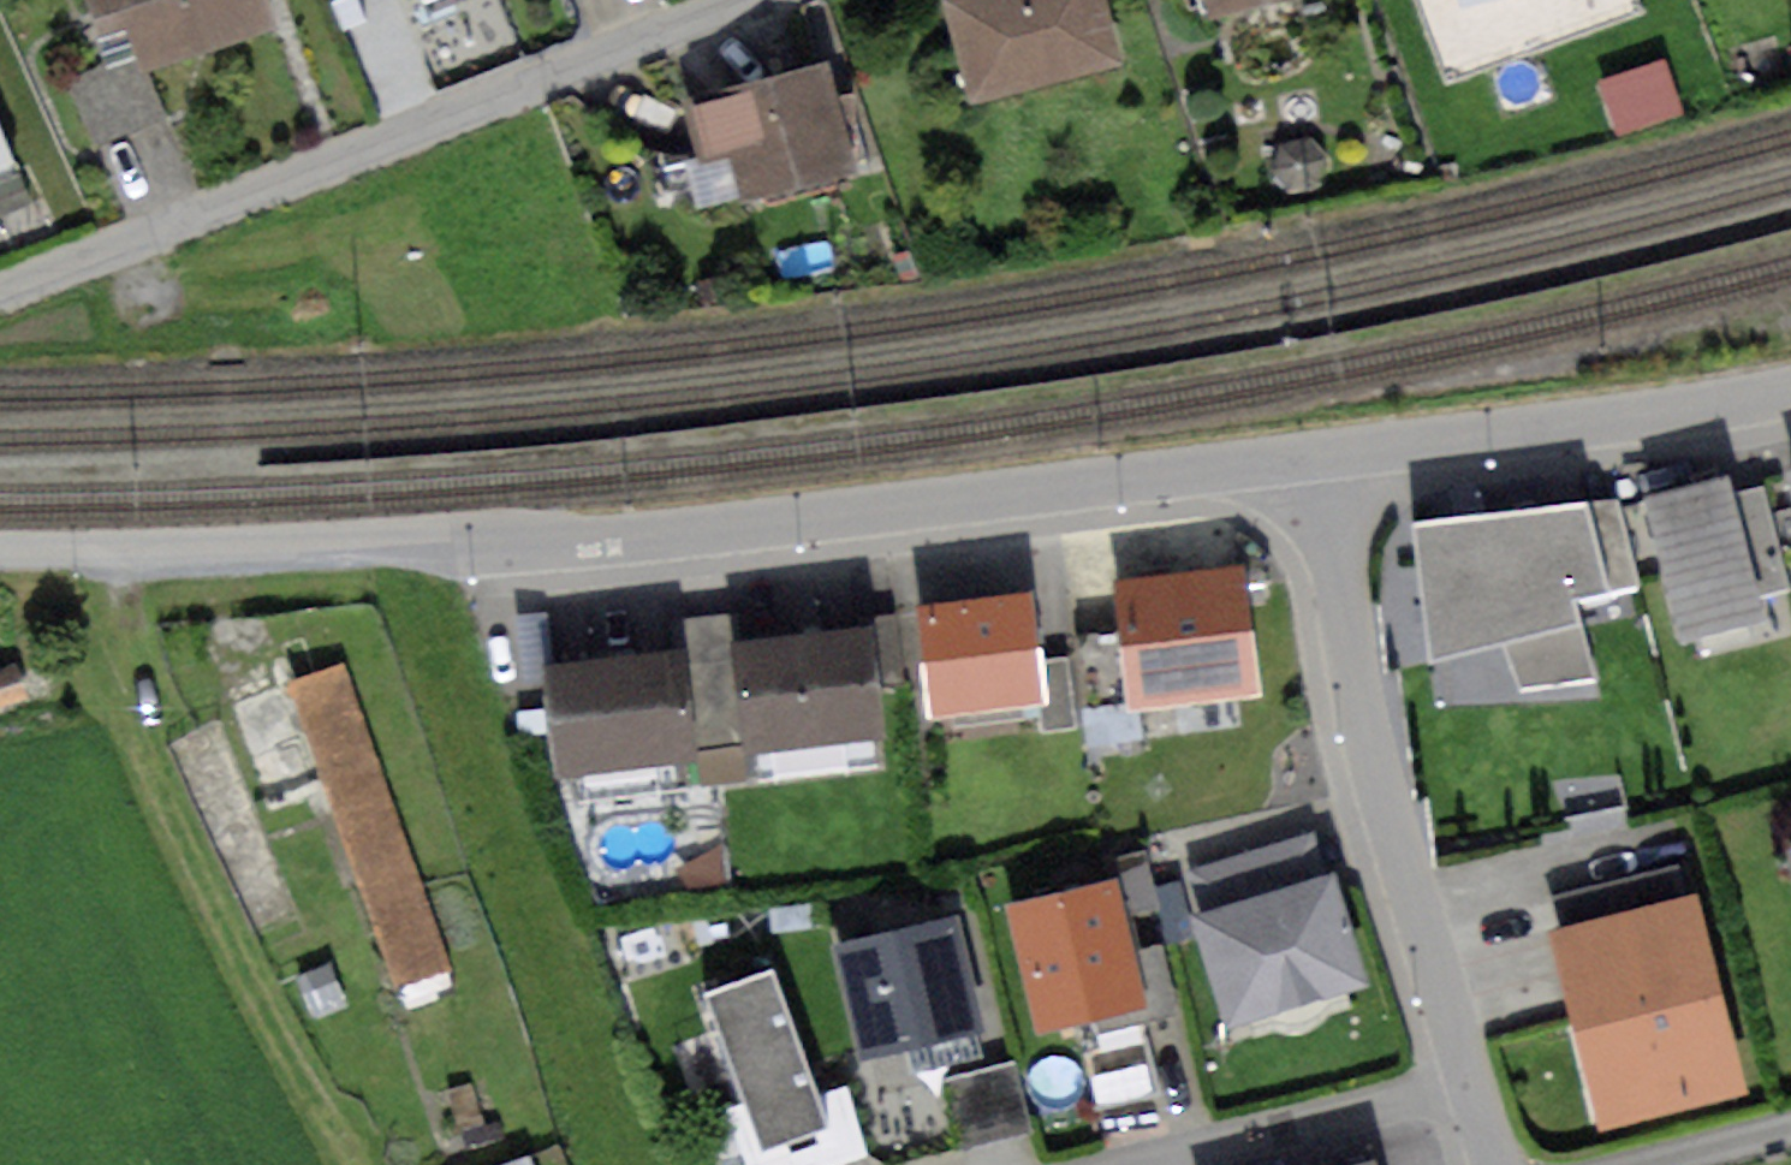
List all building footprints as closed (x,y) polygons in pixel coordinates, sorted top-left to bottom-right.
[(96,39),(127,29),(136,60),(139,69),(269,26),(261,0),(83,0),(96,39)] [(969,100),(1121,70),(1107,0),(949,0),(969,100)] [(1207,13),(1260,0),(1204,0),(1207,13)] [(1666,57),(1599,81),(1617,134),(1684,110),(1666,57)] [(720,96),(681,105),(693,158),(728,149),(740,198),(855,170),(828,59),(717,86),(720,96)] [(139,69),(136,60),(69,83),(92,147),(159,123),(139,69)] [(21,175),(0,120),(0,182),(21,175)] [(1722,474),(1646,494),(1684,639),(1760,619),(1754,595),(1728,498),(1722,474)] [(1763,489),(1728,498),(1754,595),(1788,587),(1763,489)] [(1617,496),(1411,520),(1427,663),(1503,642),(1520,690),(1595,678),(1574,597),(1638,583),(1617,496)] [(1244,564),(1112,581),(1118,629),(1128,704),(1128,709),(1260,692),(1244,564)] [(1028,595),(915,608),(928,720),(1042,706),(1036,661),(1028,595)] [(538,666),(553,664),(549,612),(514,614),(519,667),(538,666)] [(674,619),(678,649),(690,743),(743,737),(730,641),(726,612),(674,619)] [(865,622),(730,641),(743,737),(744,746),(881,727),(865,622)] [(1128,704),(1118,629),(1075,634),(1085,709),(1128,704)] [(553,664),(538,666),(551,773),(691,756),(690,743),(678,649),(553,664)] [(1071,656),(1036,661),(1042,706),(1046,735),(1081,730),(1071,656)] [(347,661),(290,682),(396,989),(451,970),(347,661)] [(0,671),(0,708),(29,698),(17,665),(0,671)] [(278,689),(219,712),(269,840),(321,818),(278,689)] [(739,747),(696,752),(700,786),(743,781),(739,747)] [(1184,867),(1197,911),(1325,874),(1312,830),(1184,867)] [(1547,895),(1556,930),(1686,897),(1676,861),(1547,895)] [(1197,911),(1190,914),(1224,1026),(1367,982),(1333,871),(1325,874),(1197,911)] [(1116,880),(1005,906),(1034,1030),(1145,1005),(1121,903),(1116,880)] [(1556,930),(1549,932),(1598,1124),(1744,1087),(1696,895),(1686,897),(1556,930)] [(1130,901),(1121,903),(1145,1005),(1148,1021),(1181,1013),(1164,942),(1141,948),(1130,901)] [(956,918),(834,946),(859,1057),(982,1029),(956,918)] [(771,972),(706,995),(720,1035),(671,1052),(694,1118),(725,1107),(744,1101),(762,1153),(826,1130),(814,1097),(771,972)] [(1011,1061),(940,1082),(959,1148),(1031,1128),(1011,1061)] [(725,1107),(744,1164),(846,1164),(868,1157),(844,1087),(814,1097),(826,1130),(762,1153),(744,1101),(725,1107)]
